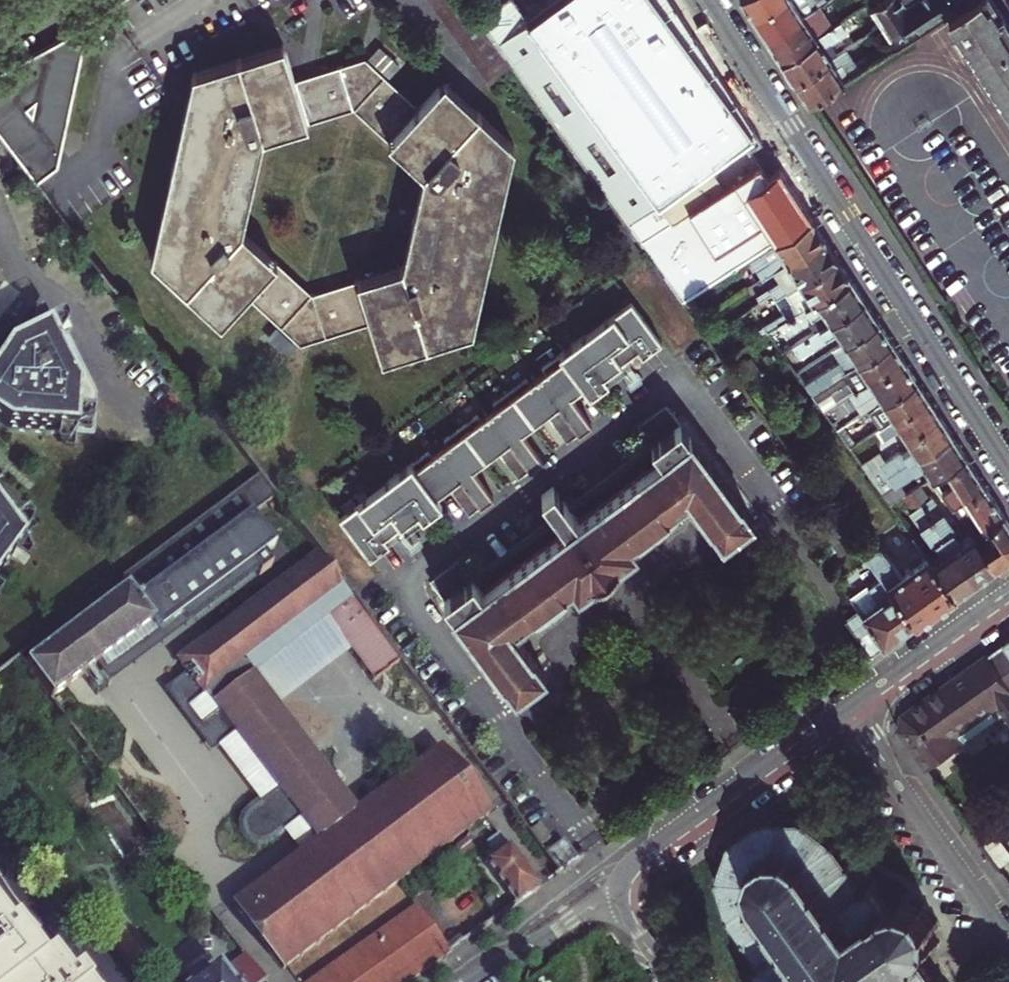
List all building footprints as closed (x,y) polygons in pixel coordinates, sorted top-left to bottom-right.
[(485,29),(494,42),(495,43),(562,0),(530,0),(485,29)] [(521,78),(611,20),(624,12),(643,41),(639,44),(675,98),(678,96),(697,125),(685,133),(599,186),(625,223),(741,148),(758,137),(704,53),(705,51),(697,40),(695,40),(669,0),(562,0),(495,43),(511,64),(521,78)] [(781,0),(741,0),(752,18),(781,0)] [(766,40),(816,7),(826,1),(825,0),(813,0),(812,0),(781,0),(752,18),(766,40)] [(913,34),(945,13),(965,0),(879,0),(869,7),(880,24),(894,46),(900,43),(894,34),(907,25),(913,34)] [(990,0),(965,0),(945,13),(952,24),(947,28),(957,43),(962,39),(1008,112),(1008,29),(990,0)] [(780,60),(839,22),(835,16),(826,21),(816,7),(766,40),(780,60)] [(624,12),(611,20),(685,133),(697,125),(678,96),(675,98),(639,44),(643,41),(624,12)] [(780,60),(793,80),(834,54),(828,44),(852,28),(845,18),(839,22),(780,60)] [(0,69),(0,135),(36,182),(57,166),(85,30),(82,24),(0,69)] [(220,321),(225,316),(158,254),(198,77),(285,49),(284,43),(193,70),(150,257),(220,321)] [(377,45),(368,56),(382,70),(392,59),(377,45)] [(793,80),(807,102),(866,64),(862,58),(853,64),(843,48),(834,54),(793,80)] [(306,115),(294,78),(285,49),(198,77),(158,254),(225,316),(245,293),(254,284),(268,298),(285,279),(237,233),(260,129),(306,115)] [(365,56),(294,78),(306,115),(308,122),(353,108),(419,169),(397,266),(357,279),(359,286),(404,272),(428,167),(393,135),(420,107),(365,56)] [(445,80),(440,85),(506,147),(466,325),(379,352),(381,358),(472,330),(514,145),(445,80)] [(506,147),(440,85),(420,107),(393,135),(428,167),(404,272),(359,286),(371,324),(379,352),(466,325),(506,147)] [(308,122),(306,115),(260,129),(237,233),(285,279),(268,298),(254,284),(245,293),(300,345),(371,324),(359,286),(357,279),(312,293),(245,230),(266,135),(308,122)] [(625,223),(635,237),(750,162),(741,148),(625,223)] [(667,275),(684,301),(773,242),(810,217),(767,151),(760,155),(787,196),(667,275)] [(810,217),(773,242),(779,251),(754,268),(759,276),(761,279),(772,271),(823,238),(810,217)] [(774,299),(785,292),(836,258),(823,238),(772,271),(778,281),(756,295),(760,301),(770,294),(774,299)] [(836,258),(785,292),(791,301),(779,309),(781,313),(761,326),(765,332),(765,331),(849,277),(836,258)] [(863,299),(849,277),(765,331),(774,343),(810,320),(813,316),(812,314),(821,308),(829,321),(863,299)] [(426,448),(336,514),(367,556),(386,541),(381,534),(415,510),(420,516),(439,502),(433,494),(446,485),(466,512),(491,495),(470,467),(495,448),(516,476),(540,458),(520,431),(544,412),(565,440),(589,422),(569,394),(581,385),(587,393),(606,379),(601,372),(635,348),(640,354),(659,340),(629,299),(539,365),(543,369),(528,380),(524,376),(490,401),(494,406),(478,417),(475,412),(441,437),(444,442),(429,453),(426,448)] [(843,342),(876,320),(863,299),(829,321),(781,352),(787,362),(797,356),(799,358),(823,342),(827,337),(826,336),(835,329),(843,342)] [(843,342),(832,349),(845,370),(890,341),(876,320),(843,342)] [(95,393),(60,322),(7,348),(0,358),(0,426),(6,430),(93,435),(95,393)] [(890,341),(845,370),(836,375),(843,386),(863,374),(868,381),(902,360),(890,341)] [(601,372),(606,379),(617,371),(628,386),(640,377),(629,362),(640,354),(635,348),(601,372)] [(914,378),(902,360),(868,381),(848,394),(855,405),(875,393),(880,400),(914,378)] [(818,387),(804,366),(795,372),(809,392),(818,387)] [(914,378),(880,400),(853,418),(857,424),(861,422),(863,425),(887,410),(893,419),(926,397),(914,378)] [(899,429),(904,436),(937,414),(926,397),(893,419),(876,430),(882,439),(899,429)] [(874,484),(950,434),(937,414),(904,436),(911,447),(903,452),(898,453),(879,465),(881,467),(868,476),(874,484)] [(835,429),(848,448),(855,443),(842,425),(835,429)] [(963,454),(950,434),(874,484),(888,503),(902,494),(904,493),(898,485),(914,474),(915,471),(923,466),(930,476),(963,454)] [(452,610),(513,693),(542,672),(510,628),(571,584),(576,591),(634,549),(628,541),(689,496),(721,540),(750,519),(688,435),(452,610)] [(848,448),(860,464),(867,460),(855,443),(848,448)] [(930,476),(933,481),(946,472),(953,482),(940,490),(951,505),(982,484),(963,454),(930,476)] [(951,505),(962,520),(973,512),(979,521),(968,529),(970,531),(971,533),(1001,513),(982,484),(951,505)] [(973,580),(994,565),(980,546),(975,538),(971,533),(970,531),(958,540),(951,531),(953,529),(930,496),(925,498),(916,485),(909,490),(973,580)] [(929,561),(953,594),(973,580),(909,490),(904,493),(902,494),(911,507),(907,510),(931,544),(934,542),(941,552),(929,561)] [(915,622),(953,594),(929,561),(911,536),(885,554),(880,547),(878,546),(875,545),(872,547),(862,533),(865,530),(865,528),(852,509),(848,508),(846,508),(837,514),(881,575),(915,622)] [(23,541),(0,509),(0,573),(23,541)] [(381,534),(386,541),(397,533),(408,548),(420,539),(409,525),(420,516),(415,510),(381,534)] [(975,538),(987,529),(992,537),(980,546),(994,565),(1008,555),(1008,525),(1001,513),(971,533),(975,538)] [(139,579),(25,667),(50,700),(150,625),(165,645),(206,614),(158,551),(132,570),(139,579)] [(285,804),(292,814),(313,799),(318,805),(338,790),(262,689),(276,677),(267,666),(253,676),(251,674),(325,617),(348,647),(374,681),(398,663),(317,555),(177,661),(273,789),(285,804)] [(881,646),(915,622),(881,575),(847,599),(856,611),(859,615),(881,646)] [(881,646),(859,615),(856,611),(842,620),(867,656),(881,646)] [(325,617),(251,674),(253,676),(267,666),(276,677),(262,689),(273,703),(348,647),(325,617)] [(988,656),(1008,686),(1008,641),(988,656)] [(988,656),(904,716),(901,731),(929,770),(962,746),(954,735),(998,704),(1008,719),(1008,686),(988,656)] [(404,777),(403,778),(451,845),(453,844),(452,843),(467,831),(468,833),(471,830),(470,829),(483,819),(484,820),(489,816),(486,813),(485,813),(442,755),(443,755),(440,750),(434,754),(435,755),(422,766),(421,764),(418,766),(419,767),(405,778),(404,777)] [(232,907),(282,972),(285,970),(284,968),(297,958),(299,959),(302,957),(301,956),(315,945),(316,947),(319,944),(318,943),(331,933),(332,934),(336,932),(335,930),(349,920),(350,921),(353,919),(352,918),(364,908),(365,909),(368,907),(367,906),(398,883),(400,884),(403,881),(402,880),(416,869),(417,871),(420,869),(419,867),(433,857),(434,858),(437,856),(436,855),(449,845),(450,847),(451,845),(403,778),(401,779),(402,780),(387,791),(386,790),(384,792),(385,793),(371,804),(370,802),(367,805),(369,806),(356,815),(338,790),(318,805),(313,799),(292,814),(316,846),(304,855),(303,853),(299,856),(300,857),(287,867),(286,866),(283,868),(285,869),(271,880),(270,878),(266,881),(267,882),(254,892),(253,891),(249,894),(250,895),(236,906),(235,905),(232,907)] [(209,838),(220,854),(285,804),(273,789),(209,838)] [(235,905),(236,906),(250,895),(249,894),(253,891),(254,892),(267,882),(266,881),(270,878),(271,880),(285,869),(283,868),(286,866),(287,867),(300,857),(299,856),(303,853),(304,855),(316,846),(292,814),(285,804),(220,854),(202,867),(232,907),(235,905)] [(940,981),(941,979),(938,975),(936,977),(923,958),(925,956),(923,954),(929,945),(934,947),(936,941),(933,940),(931,926),(936,925),(934,920),(930,921),(924,912),(927,908),(922,905),(918,910),(907,904),(906,900),(901,900),(901,905),(890,907),(888,904),(886,906),(873,887),(875,886),(872,882),(866,886),(853,867),(855,866),(853,862),(851,864),(837,845),(839,843),(836,839),(834,842),(806,820),(806,815),(802,815),(802,818),(766,819),(766,816),(761,816),(761,819),(733,840),(729,839),(728,842),(731,843),(717,876),(715,875),(712,880),(717,883),(726,916),(724,918),(726,922),(729,921),(741,938),(739,940),(742,944),(745,943),(758,961),(752,966),(755,970),(757,969),(765,981),(940,981)] [(526,834),(537,848),(548,840),(537,826),(526,834)] [(485,865),(515,907),(537,891),(498,836),(486,845),(492,854),(486,858),(489,863),(485,865)] [(994,838),(993,836),(982,844),(997,867),(1008,859),(1008,858),(994,838)] [(464,839),(443,857),(452,867),(473,849),(464,839)] [(562,842),(543,856),(558,876),(577,861),(562,842)] [(482,902),(495,921),(502,915),(489,896),(482,902)] [(102,904),(89,914),(140,981),(161,981),(102,904)] [(310,981),(408,981),(448,953),(415,907),(310,981)] [(83,974),(74,981),(42,939),(31,947),(16,928),(10,933),(0,920),(0,981),(89,981),(83,974)] [(185,981),(263,981),(244,958),(221,975),(211,962),(185,981)]
